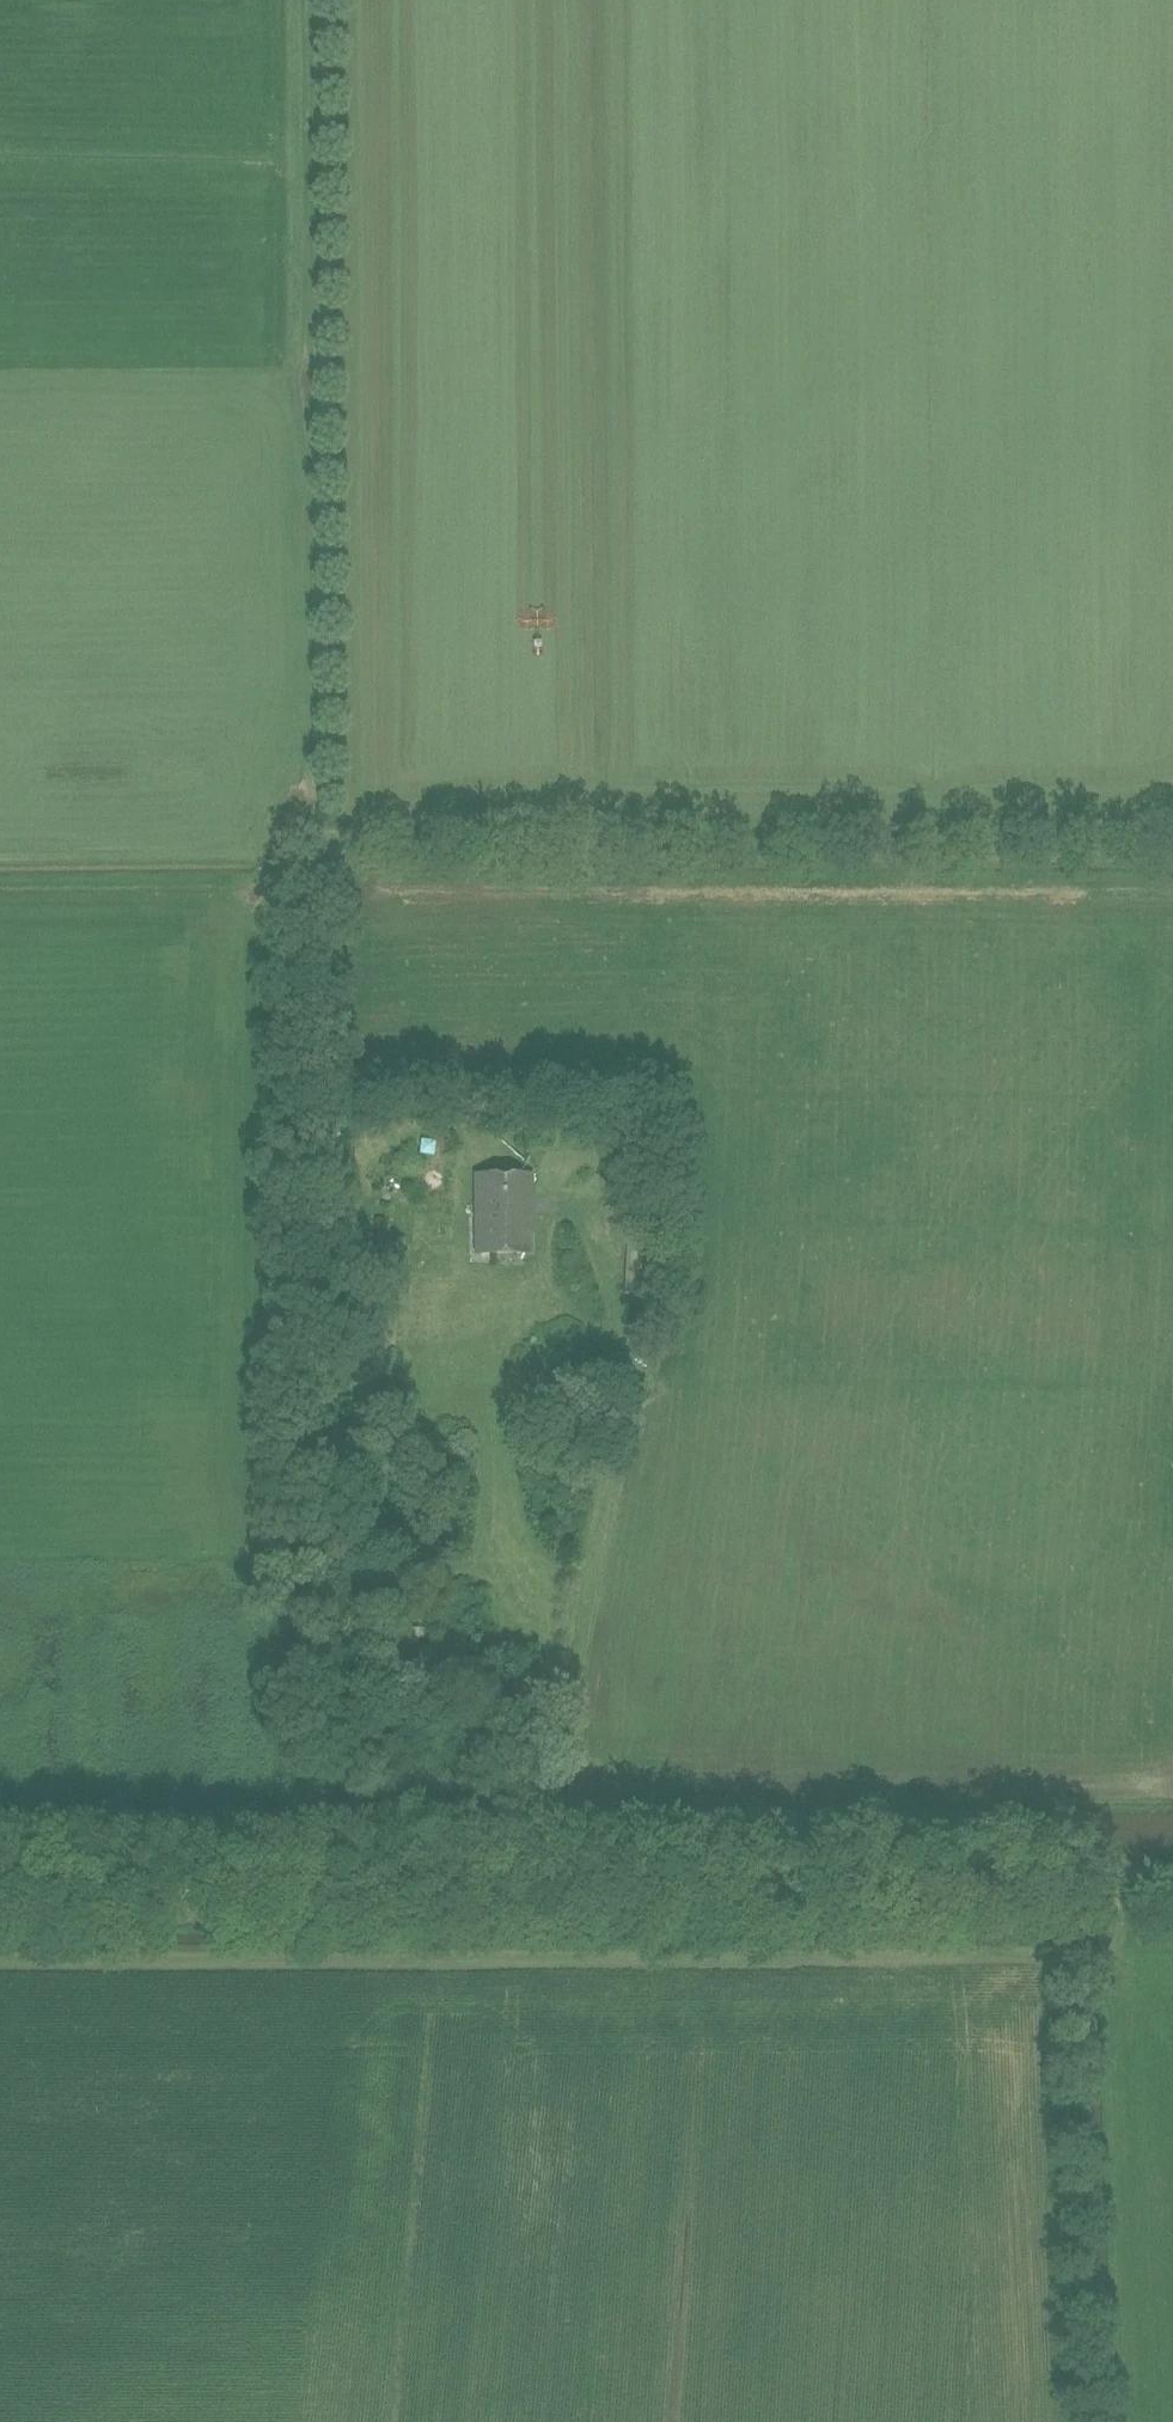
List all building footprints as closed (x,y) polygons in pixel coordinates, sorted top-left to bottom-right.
[(529,1172),(479,1172),(480,1254),(530,1253),(529,1172)]
